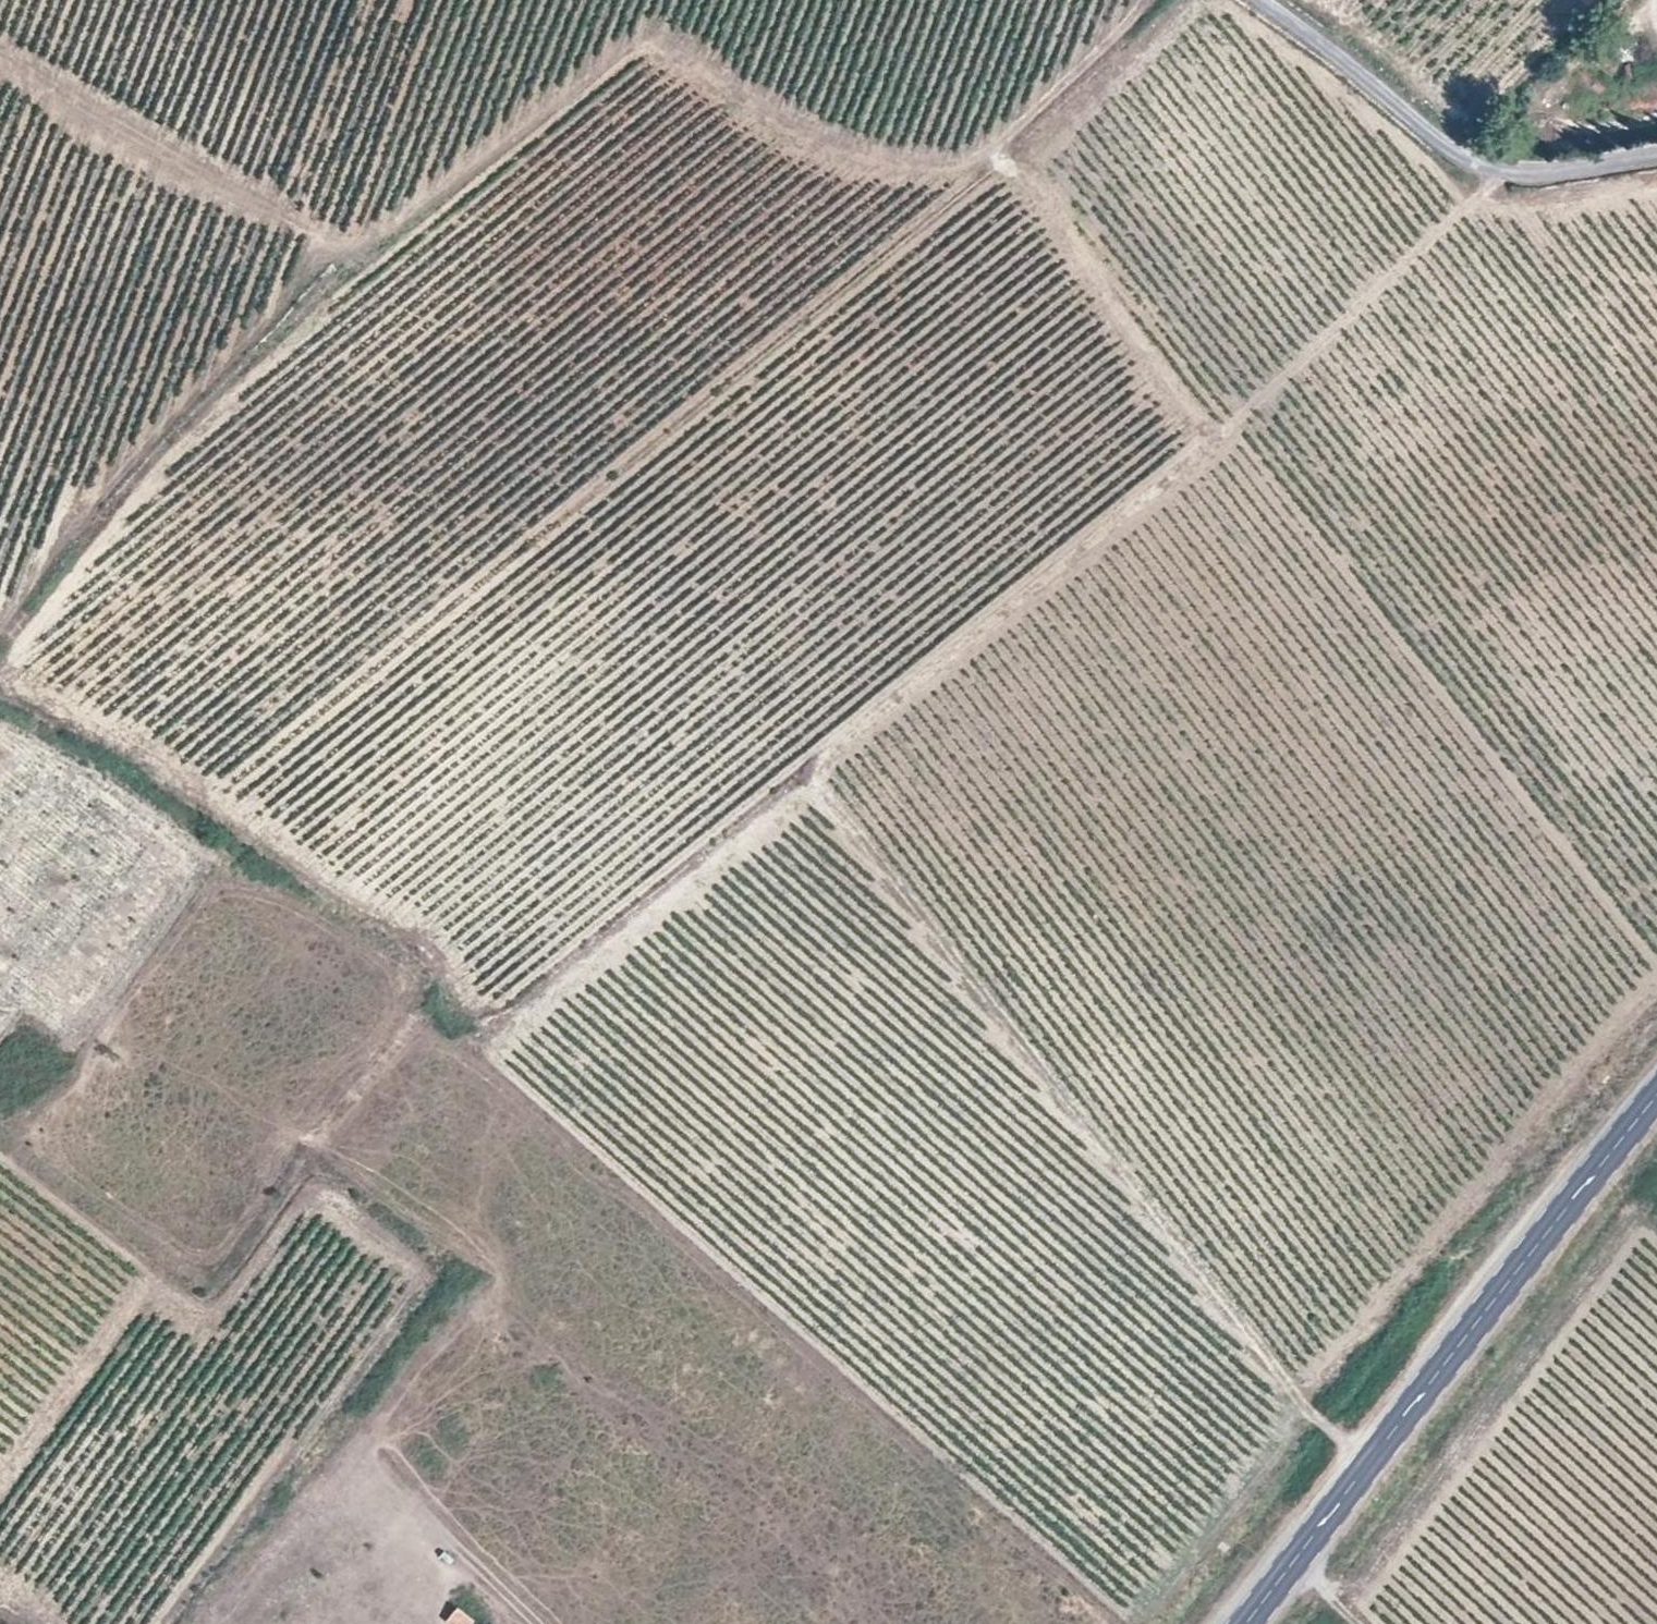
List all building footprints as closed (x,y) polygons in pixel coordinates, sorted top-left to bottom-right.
[(473,1620),(457,1607),(446,1619),(452,1623),(469,1623),(473,1620)]
